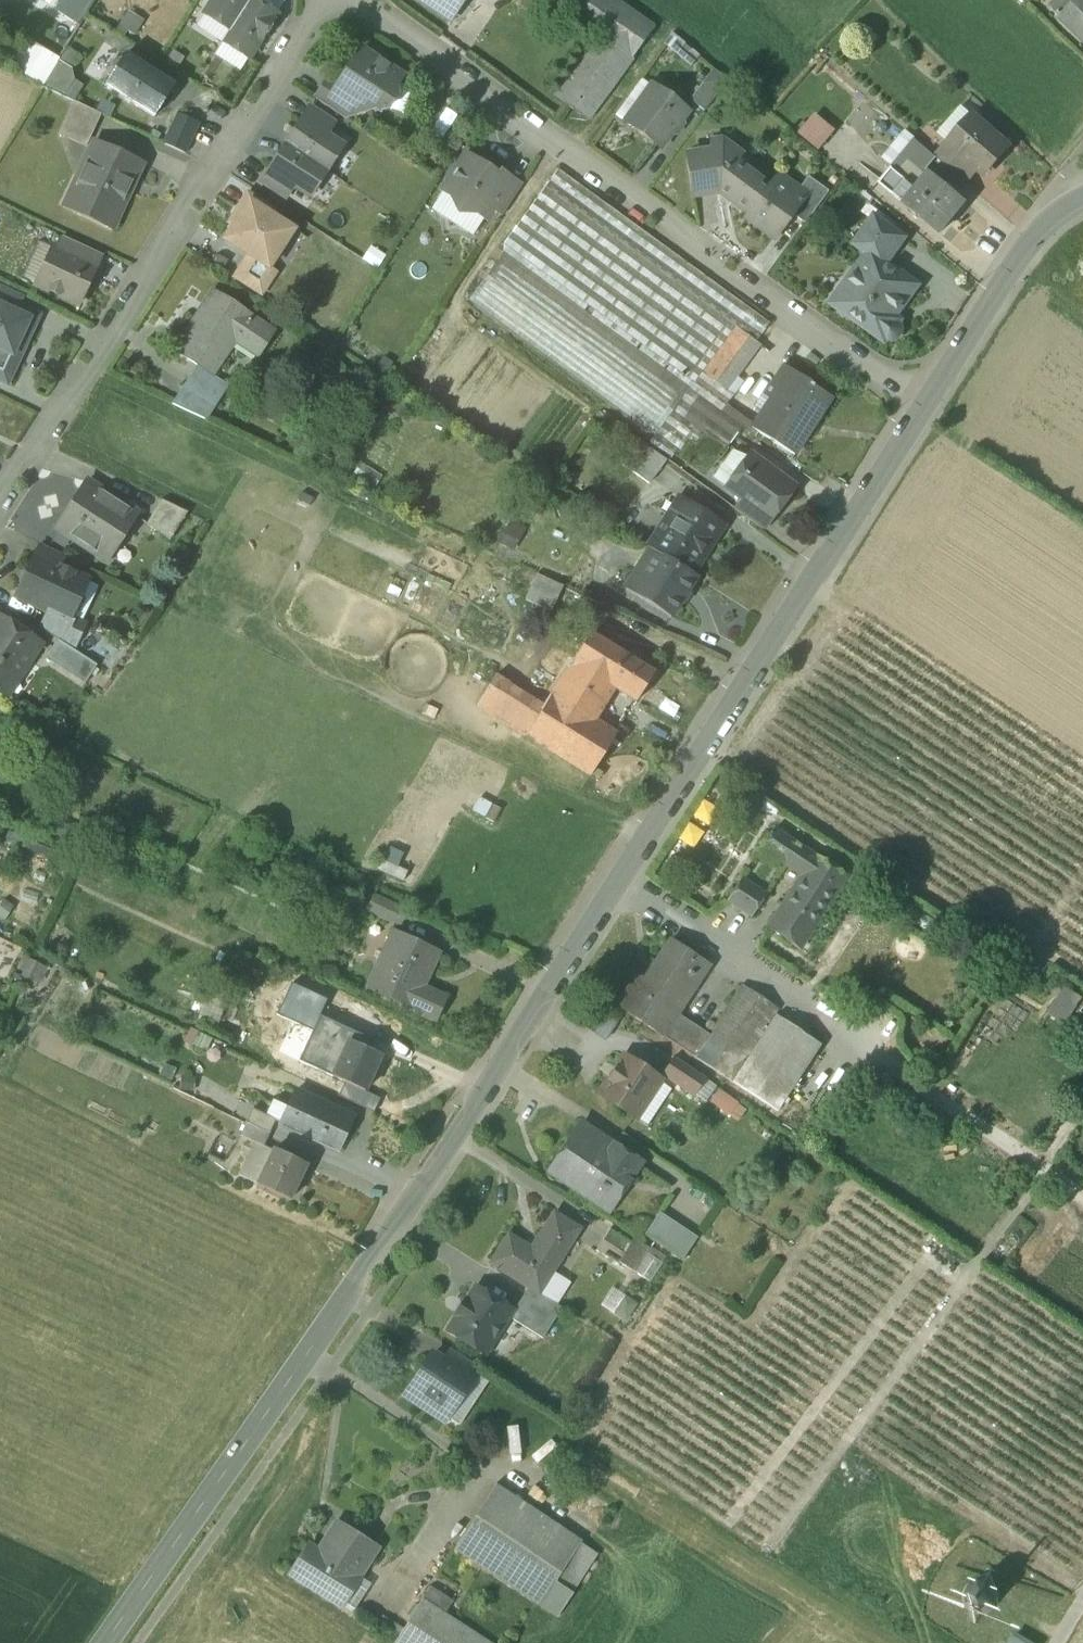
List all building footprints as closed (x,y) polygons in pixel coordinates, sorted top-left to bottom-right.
[(205,13),(230,29),(249,0),(213,0),(205,13)] [(230,29),(222,40),(249,57),(277,12),(263,4),(258,0),(249,0),(230,29)] [(451,17),(453,16),(447,12),(455,0),(425,0),(451,17)] [(581,23),(600,35),(556,95),(588,118),(651,30),(614,0),(548,0),(581,23)] [(634,0),(614,0),(651,30),(659,20),(634,0)] [(1071,0),(1054,0),(1049,6),(1082,39),(1082,0),(1072,0),(1071,0)] [(137,33),(145,18),(130,9),(119,28),(126,33),(129,28),(137,33)] [(693,61),(701,49),(671,30),(663,42),(693,61)] [(10,64),(42,84),(59,57),(27,38),(10,64)] [(82,53),(69,44),(45,82),(75,97),(85,82),(76,77),(74,66),(82,53)] [(402,74),(361,48),(339,82),(356,93),(363,92),(370,97),(372,103),(379,108),(388,106),(397,92),(395,85),(402,74)] [(174,84),(125,53),(105,84),(154,116),(174,84)] [(714,66),(691,97),(706,109),(729,77),(714,66)] [(339,82),(329,76),(316,97),(347,117),(353,108),(351,101),(356,93),(339,82)] [(688,109),(652,83),(627,119),(662,145),(688,109)] [(102,113),(74,100),(59,131),(87,144),(102,113)] [(334,122),(311,107),(303,118),(303,119),(327,134),(327,133),(334,122)] [(819,146),(834,122),(810,108),(796,132),(819,146)] [(177,111),(163,141),(186,152),(200,122),(177,111)] [(971,114),(947,141),(977,167),(976,167),(983,173),(1007,145),(971,114)] [(327,134),(303,119),(303,118),(302,117),(286,142),(327,169),(343,144),(327,133),(327,134)] [(934,156),(913,137),(903,149),(925,168),(935,156),(934,156)] [(142,162),(95,140),(79,174),(88,178),(74,209),(113,226),(142,162)] [(977,167),(947,141),(934,156),(935,156),(964,181),(976,167),(977,167)] [(327,169),(286,142),(270,167),(271,168),(272,167),(295,182),(295,183),(311,194),(327,169)] [(925,168),(903,149),(890,165),(915,187),(902,203),(937,232),(964,200),(925,168)] [(467,152),(444,188),(456,196),(459,211),(473,208),(486,216),(493,205),(492,205),(497,197),(489,192),(501,174),(499,173),(467,152)] [(769,187),(722,152),(689,157),(695,194),(720,190),(750,212),(751,213),(770,187),(769,187)] [(915,187),(890,165),(876,181),(902,203),(915,187)] [(295,182),(272,167),(271,168),(264,179),(287,195),(295,183),(295,182)] [(771,321),(559,167),(546,185),(736,324),(738,325),(757,340),(771,321)] [(522,183),(502,170),(499,173),(501,174),(489,192),(497,197),(492,205),(493,205),(504,212),(522,183)] [(828,189),(808,174),(794,194),(802,200),(793,212),(805,221),(828,189)] [(770,187),(751,213),(750,212),(748,216),(772,233),(788,212),(793,212),(802,200),(794,194),(774,180),(769,187),(770,187)] [(736,324),(546,185),(504,242),(695,380),(702,370),(736,324)] [(239,207),(244,210),(251,200),(269,211),(272,206),(248,192),(239,207)] [(295,227),(269,211),(251,200),(244,210),(226,238),(249,253),(270,266),(295,227)] [(902,237),(874,216),(855,242),(867,252),(869,250),(884,261),(902,237)] [(100,252),(65,235),(59,249),(94,265),(100,252)] [(59,249),(53,246),(36,282),(79,302),(96,266),(94,265),(59,249)] [(691,385),(504,249),(469,298),(656,433),(691,385)] [(884,261),(869,250),(867,252),(831,302),(884,339),(886,337),(889,338),(893,337),(896,335),(898,332),(899,329),(898,325),(896,322),(898,319),(893,315),(916,284),(884,261)] [(270,266),(249,253),(235,276),(262,292),(276,269),(270,266)] [(0,286),(0,304),(15,310),(21,296),(0,286)] [(275,329),(213,289),(174,348),(198,363),(194,369),(210,379),(236,340),(258,355),(275,329)] [(0,304),(0,347),(12,353),(18,340),(29,317),(15,310),(0,304)] [(36,321),(29,317),(18,340),(25,344),(36,321)] [(738,325),(704,372),(728,389),(762,343),(757,340),(738,325)] [(0,347),(0,370),(4,372),(12,353),(0,347)] [(819,359),(809,352),(806,357),(816,363),(819,359)] [(789,368),(783,364),(766,391),(772,395),(754,424),(753,426),(759,430),(795,453),(832,396),(814,385),(815,384),(789,367),(789,368)] [(210,379),(194,369),(184,384),(216,405),(226,389),(210,379)] [(704,372),(702,370),(695,380),(691,385),(656,433),(649,443),(670,459),(686,436),(697,443),(706,431),(727,446),(743,425),(756,434),(759,430),(753,426),(754,424),(725,405),(734,394),(728,389),(704,372)] [(216,405),(184,384),(172,402),(208,418),(216,405)] [(667,459),(640,440),(624,463),(650,482),(667,459)] [(734,448),(714,476),(728,486),(738,471),(747,459),(734,448)] [(792,484),(756,458),(747,470),(738,471),(728,486),(742,496),(743,496),(771,517),(776,510),(775,504),(773,503),(778,496),(784,495),(792,484)] [(138,512),(87,479),(57,526),(108,559),(138,512)] [(771,517),(743,496),(742,496),(734,507),(763,528),(771,517)] [(162,498),(147,523),(171,538),(189,511),(162,498)] [(725,524),(684,498),(673,515),(669,513),(649,545),(651,547),(693,573),(694,572),(724,525),(725,524)] [(66,554),(41,542),(35,554),(61,566),(66,554)] [(693,573),(651,547),(626,586),(672,616),(697,576),(693,573)] [(61,566),(35,554),(35,555),(36,556),(18,595),(49,610),(69,619),(70,616),(85,624),(86,623),(70,615),(87,579),(61,566)] [(564,584),(538,572),(527,598),(552,610),(564,584)] [(69,619),(49,610),(41,627),(58,638),(74,648),(85,624),(70,616),(69,619)] [(0,616),(0,689),(7,693),(40,642),(0,616)] [(655,671),(591,631),(552,693),(595,720),(615,688),(637,701),(655,671)] [(74,648),(58,638),(46,657),(86,682),(98,664),(74,648)] [(545,704),(496,674),(478,703),(527,734),(545,704)] [(595,720),(552,693),(545,704),(527,734),(591,774),(616,733),(595,720)] [(759,846),(781,861),(794,843),(772,828),(759,846)] [(816,856),(797,844),(785,862),(804,874),(769,928),(797,947),(805,935),(808,936),(813,928),(811,926),(832,895),(833,896),(847,875),(817,855),(816,856)] [(766,895),(742,879),(728,899),(752,915),(766,895)] [(408,910),(374,894),(367,908),(401,924),(408,910)] [(394,930),(367,988),(437,1020),(447,997),(424,986),(440,951),(394,930)] [(678,939),(654,976),(647,972),(624,1006),(667,1035),(682,1013),(715,963),(678,939)] [(1060,984),(1047,1012),(1065,1020),(1078,992),(1060,984)] [(714,1034),(699,1056),(736,1081),(780,1015),(784,1009),(747,985),(714,1034)] [(296,1015),(283,1009),(271,1035),(284,1041),(296,1015)] [(617,1025),(599,1013),(588,1031),(606,1042),(617,1025)] [(714,1034),(682,1013),(667,1035),(699,1056),(714,1034)] [(321,1026),(296,1015),(284,1041),(280,1051),(305,1062),(313,1043),(321,1026)] [(780,1015),(736,1081),(783,1112),(827,1046),(780,1015)] [(381,1054),(350,1040),(342,1056),(333,1075),(365,1090),(381,1054)] [(342,1056),(313,1043),(305,1062),(333,1075),(342,1056)] [(666,1081),(633,1060),(607,1098),(640,1120),(666,1081)] [(711,1081),(680,1061),(669,1077),(700,1097),(711,1081)] [(296,1089),(280,1123),(338,1151),(354,1117),(296,1089)] [(246,1121),(270,1133),(276,1119),(252,1108),(246,1121)] [(270,1133),(247,1122),(241,1135),(256,1142),(264,1145),(270,1133)] [(582,1131),(553,1174),(601,1205),(620,1175),(632,1183),(645,1164),(617,1146),(614,1152),(582,1131)] [(256,1142),(240,1175),(257,1183),(273,1150),(264,1145),(256,1142)] [(257,1183),(290,1199),(307,1164),(274,1148),(273,1150),(257,1183)] [(535,1251),(512,1236),(494,1264),(533,1289),(541,1295),(583,1230),(558,1214),(535,1251)] [(699,1240),(663,1215),(648,1237),(685,1261),(699,1240)] [(632,1243),(610,1229),(603,1239),(603,1240),(625,1253),(632,1243)] [(625,1253),(603,1240),(596,1250),(618,1264),(625,1254),(625,1253)] [(515,1310),(479,1287),(469,1303),(466,1301),(457,1315),(460,1317),(451,1330),(487,1353),(511,1317),(515,1310)] [(541,1295),(533,1289),(518,1312),(515,1310),(511,1317),(545,1340),(564,1310),(541,1295)] [(479,1368),(453,1350),(444,1362),(444,1363),(470,1381),(479,1368)] [(444,1362),(432,1354),(413,1383),(414,1384),(406,1397),(430,1413),(439,1400),(452,1409),(470,1381),(444,1363),(444,1362)] [(582,1541),(496,1484),(475,1516),(561,1573),(581,1543),(582,1541)] [(561,1573),(475,1516),(454,1549),(540,1606),(555,1582),(561,1573)] [(377,1548),(336,1522),(311,1561),(302,1555),(290,1574),(341,1606),(377,1548)] [(561,1573),(555,1582),(573,1593),(598,1554),(581,1543),(561,1573)] [(1000,1604),(1002,1596),(1000,1589),(996,1582),(989,1578),(981,1576),(974,1578),(967,1582),(963,1589),(961,1597),(963,1604),(967,1611),(974,1615),(982,1616),(989,1615),(996,1610),(1000,1604)] [(555,1582),(540,1606),(557,1617),(573,1593),(555,1582)] [(453,1602),(430,1587),(422,1599),(445,1613),(453,1602)] [(422,1599),(394,1642),(490,1642),(445,1613),(422,1599)]
